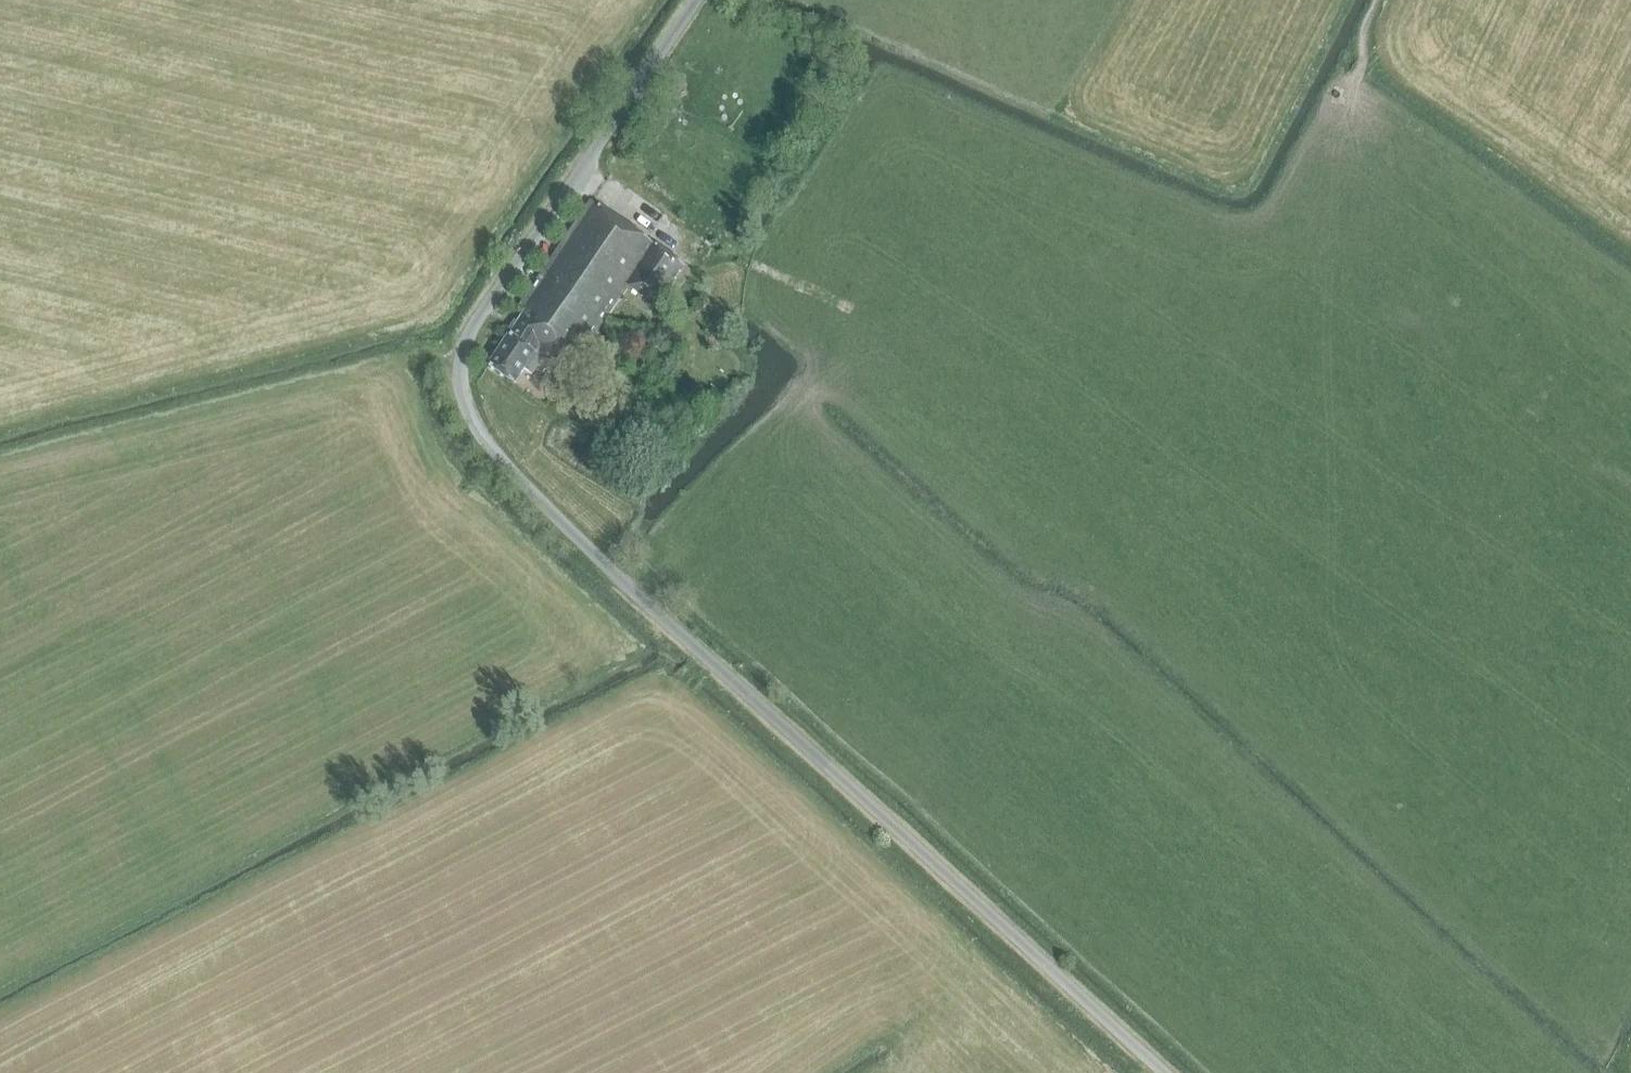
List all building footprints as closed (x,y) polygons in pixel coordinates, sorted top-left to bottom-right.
[(685,266),(589,201),(516,309),(523,313),(487,366),(514,384),(538,348),(569,369),(626,285),(657,306),(685,266)]
